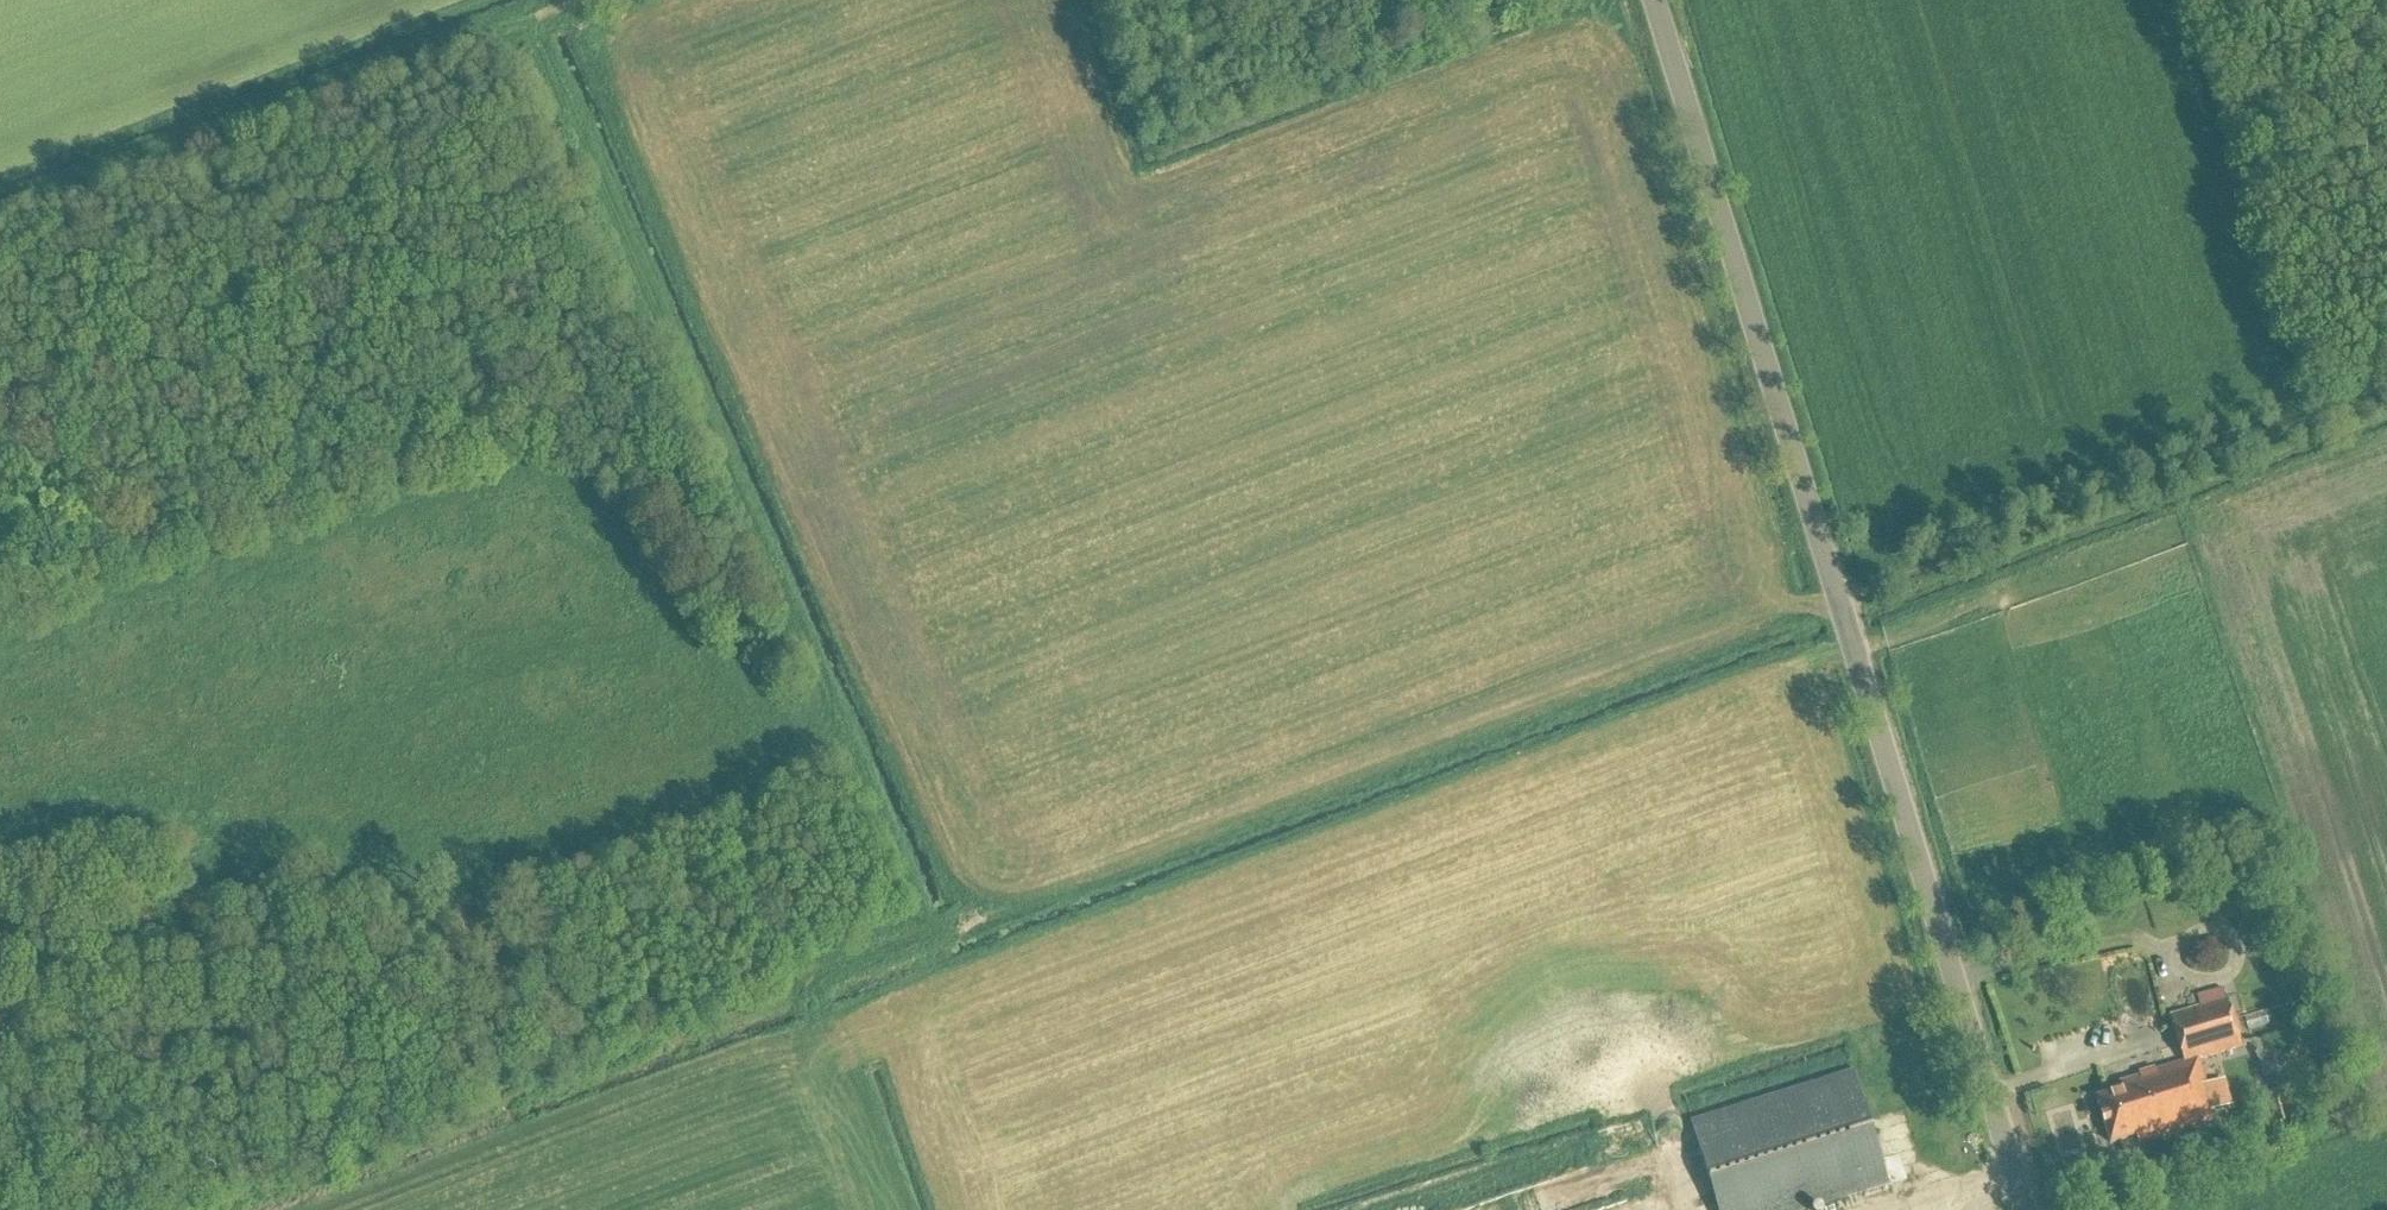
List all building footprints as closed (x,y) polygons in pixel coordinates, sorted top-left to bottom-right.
[(2194,999),(2197,1009),(2169,1018),(2183,1064),(2118,1084),(2120,1091),(2095,1099),(2109,1145),(2135,1138),(2137,1145),(2211,1123),(2206,1104),(2210,1103),(2198,1061),(2241,1048),(2227,1001),(2222,1002),(2219,991),(2194,999)] [(1853,1072),(1691,1123),(1717,1209),(1811,1209),(1888,1186),(1853,1072)]
